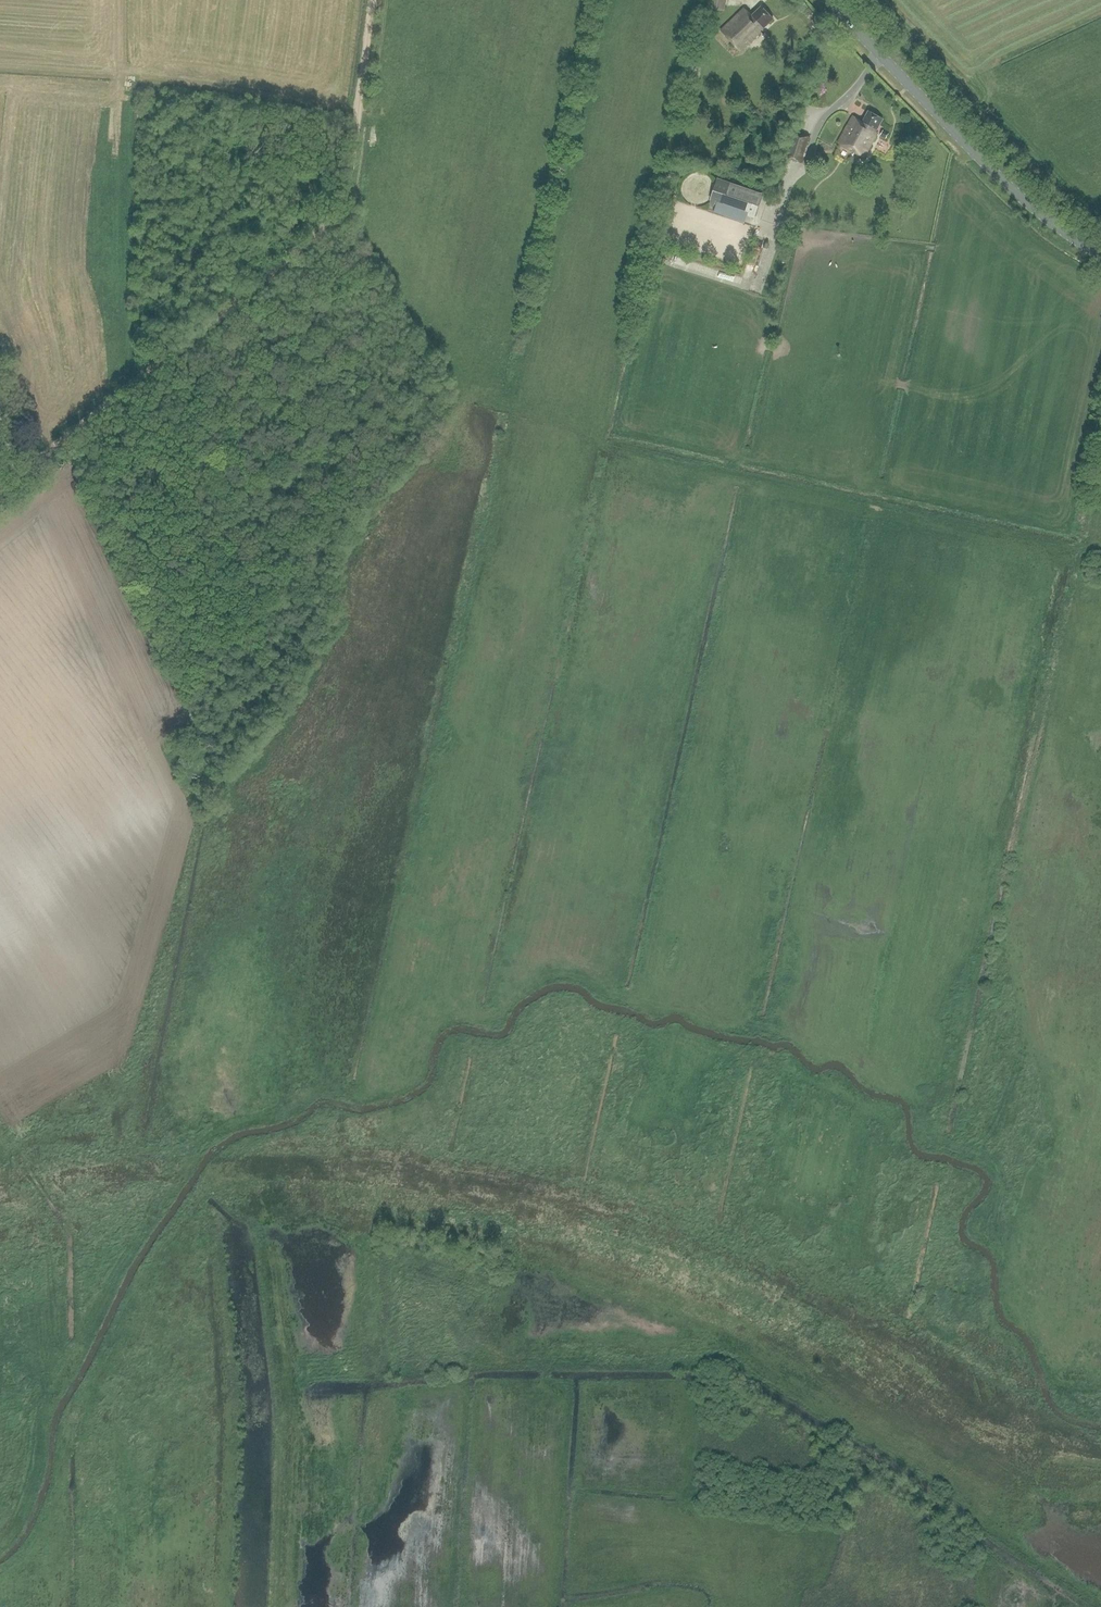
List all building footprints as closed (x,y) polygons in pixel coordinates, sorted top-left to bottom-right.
[(724,11),(727,0),(707,0),(705,8),(724,11)] [(760,31),(773,19),(761,6),(751,15),(744,8),(721,30),(741,52),(761,32),(760,31)] [(767,31),(762,35),(767,40),(772,36),(767,31)] [(875,132),(882,119),(868,111),(862,121),(853,116),(838,143),(863,157),(877,133),(875,132)] [(885,139),(888,133),(883,130),(880,135),(885,139)] [(802,163),(810,138),(792,132),(784,157),(802,163)] [(762,195),(718,178),(709,201),(710,201),(709,204),(714,206),(715,204),(754,218),(762,195)]
